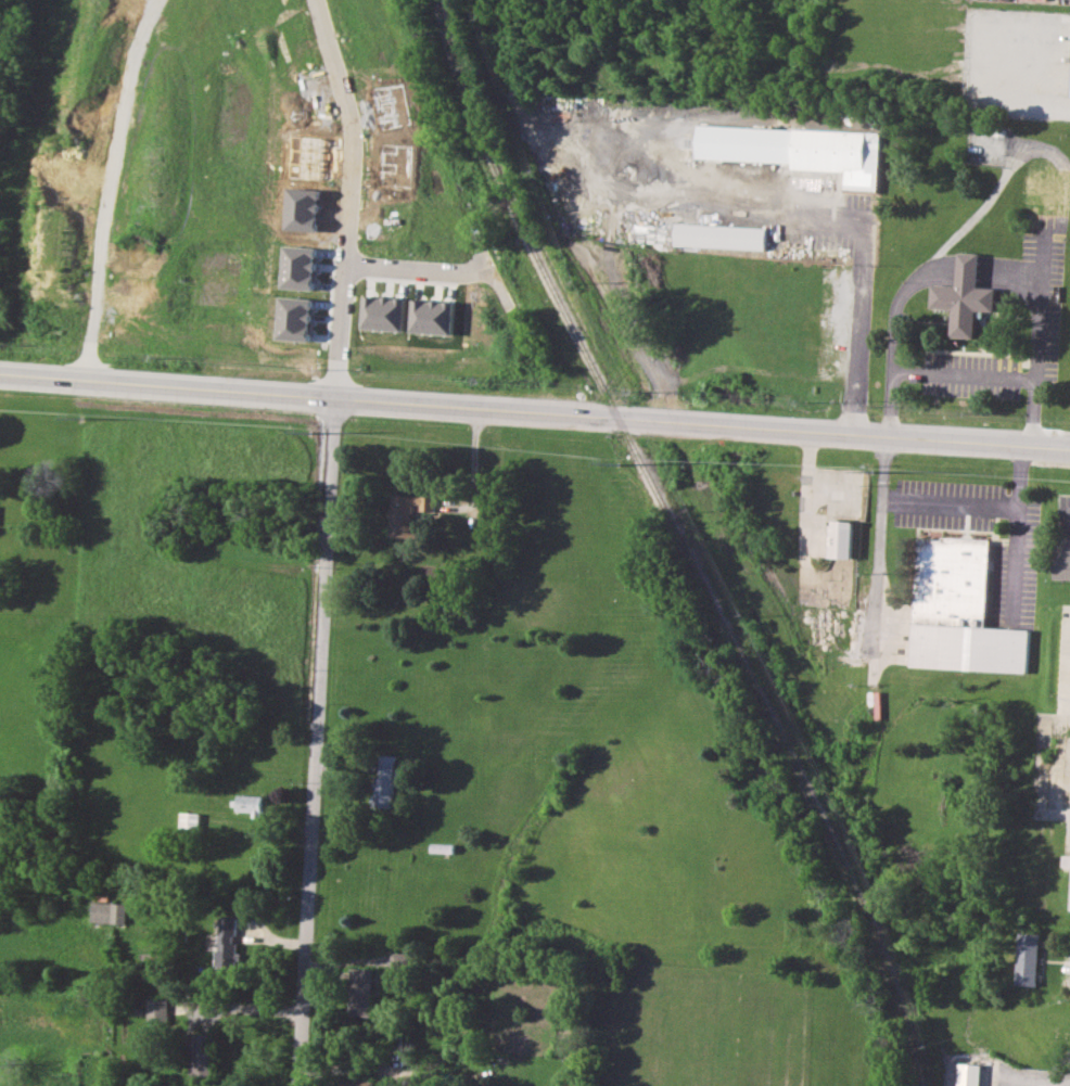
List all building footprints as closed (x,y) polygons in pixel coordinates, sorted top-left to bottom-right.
[(879,131),(700,125),(699,158),(792,162),(792,169),(843,171),(843,190),(877,191),(879,131)] [(676,246),(765,249),(766,227),(677,224),(676,246)] [(314,246),(280,246),(279,289),(313,290),(314,246)] [(980,253),(958,252),(957,285),(932,284),(932,308),(953,308),(952,336),(976,337),(977,310),(995,311),(996,288),(978,288),(980,253)] [(404,330),(405,297),(361,295),(360,329),(404,330)] [(308,341),(310,298),(277,297),(276,340),(308,341)] [(453,334),(454,302),(411,299),(409,332),(453,334)] [(388,536),(415,537),(415,523),(410,523),(411,503),(419,503),(419,511),(434,511),(435,496),(391,495),(388,536)] [(852,558),(853,521),(830,521),(829,558),(852,558)] [(910,667),(1027,672),(1029,629),(984,627),(988,540),(916,537),(910,667)] [(1069,580),(1069,541),(1054,540),(1053,579),(1069,580)] [(375,806),(394,806),(394,755),(377,754),(375,806)] [(237,810),(252,812),(252,817),(262,818),(263,795),(238,794),(237,810)] [(199,813),(179,812),(179,827),(199,828),(199,813)] [(125,923),(126,903),(90,902),(90,922),(125,923)] [(235,917),(218,917),(216,967),(234,968),(235,917)] [(1039,985),(1040,934),(1019,933),(1017,984),(1039,985)] [(390,968),(407,969),(407,953),(391,953),(390,968)] [(348,1015),(371,1017),(372,968),(351,968),(348,1015)] [(147,1021),(167,1021),(166,997),(145,998),(147,1021)] [(211,1077),(212,1034),(190,1034),(188,1077),(211,1077)] [(981,1064),(959,1063),(958,1085),(980,1085),(981,1064)]
